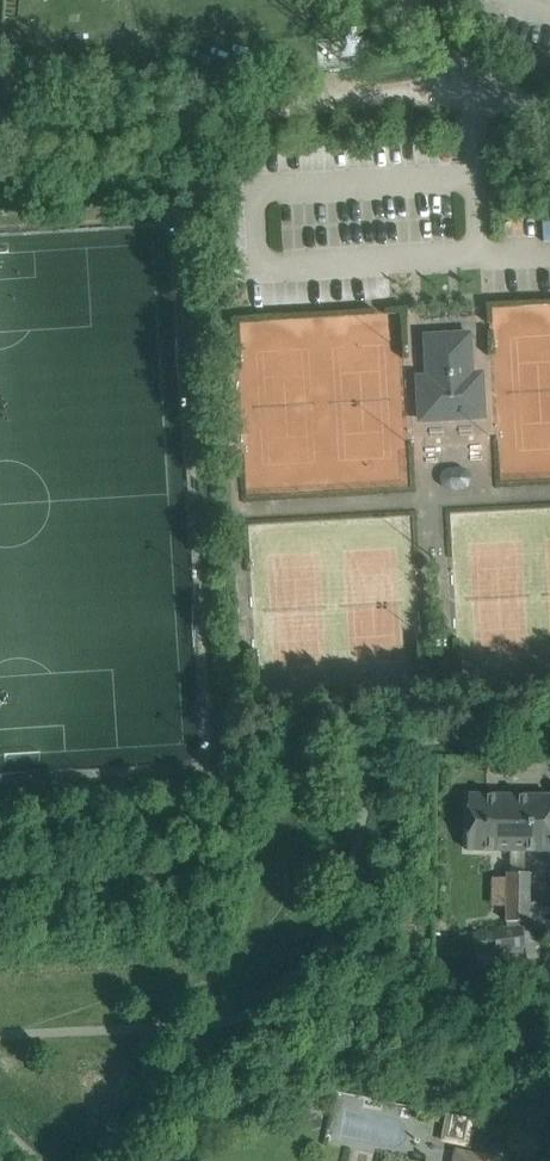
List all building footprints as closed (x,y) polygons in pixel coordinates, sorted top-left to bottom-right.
[(392,56),(392,45),(351,43),(350,54),(392,56)] [(420,420),(483,417),(481,374),(471,375),(468,334),(426,337),(428,365),(435,364),(436,377),(418,378),(420,420)] [(467,849),(511,850),(513,794),(468,794),(467,849)] [(549,850),(549,822),(549,795),(513,794),(511,850),(549,850)] [(530,872),(507,871),(506,921),(529,921),(530,872)] [(524,948),(521,925),(472,932),(475,954),(524,948)] [(439,1140),(465,1144),(470,1114),(444,1110),(439,1140)] [(452,1151),(450,1160),(498,1160),(452,1151)]
